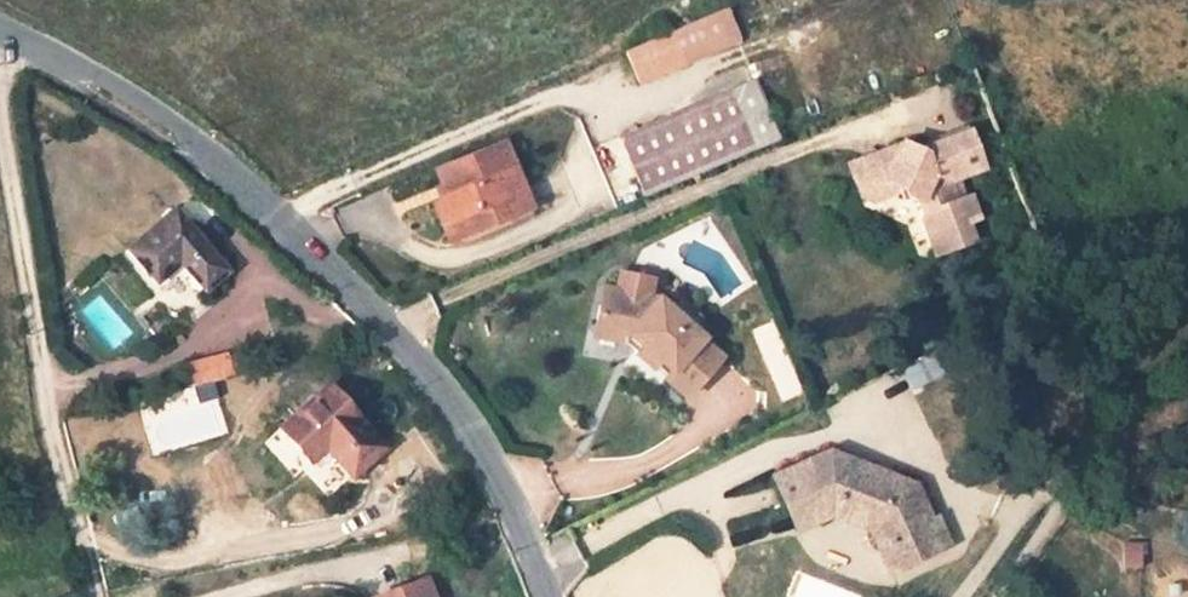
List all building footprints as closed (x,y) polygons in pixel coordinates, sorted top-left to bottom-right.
[(639,82),(738,41),(725,8),(625,50),(639,82)] [(780,141),(755,83),(621,140),(645,197),(780,141)] [(876,158),(860,165),(874,211),(900,201),(898,196),(909,192),(922,204),(928,201),(947,246),(975,234),(969,220),(984,213),(977,195),(964,201),(955,181),(991,165),(977,131),(940,148),(910,143),(907,162),(890,168),(876,158)] [(475,161),(505,148),(502,140),(472,153),(475,161)] [(530,208),(505,148),(475,161),(465,165),(462,158),(437,169),(443,183),(448,195),(441,197),(451,220),(464,215),(472,233),(530,208)] [(448,195),(443,183),(436,185),(441,197),(448,195)] [(451,220),(441,197),(433,201),(451,242),(472,233),(464,215),(451,220)] [(127,249),(156,282),(180,262),(205,290),(228,270),(173,208),(127,249)] [(616,290),(650,296),(653,279),(619,272),(616,290)] [(603,287),(594,331),(626,337),(629,334),(640,345),(634,352),(653,368),(659,362),(671,372),(665,379),(687,398),(722,358),(701,340),(703,337),(659,298),(650,296),(616,290),(603,287)] [(626,337),(594,331),(593,337),(624,342),(634,352),(640,345),(629,334),(626,337)] [(188,388),(240,374),(234,351),(182,365),(188,388)] [(659,362),(653,368),(665,379),(671,372),(659,362)] [(383,447),(329,385),(281,427),(310,460),(310,459),(326,446),(335,456),(352,475),(383,447)] [(326,446),(310,459),(318,468),(321,465),(327,463),(330,461),(335,456),(326,446)] [(789,510),(812,500),(822,520),(832,515),(872,530),(889,572),(948,545),(936,518),(932,519),(916,486),(830,451),(773,476),(789,510)] [(799,531),(822,520),(812,500),(789,510),(799,531)] [(378,596),(433,596),(425,577),(378,596)]
